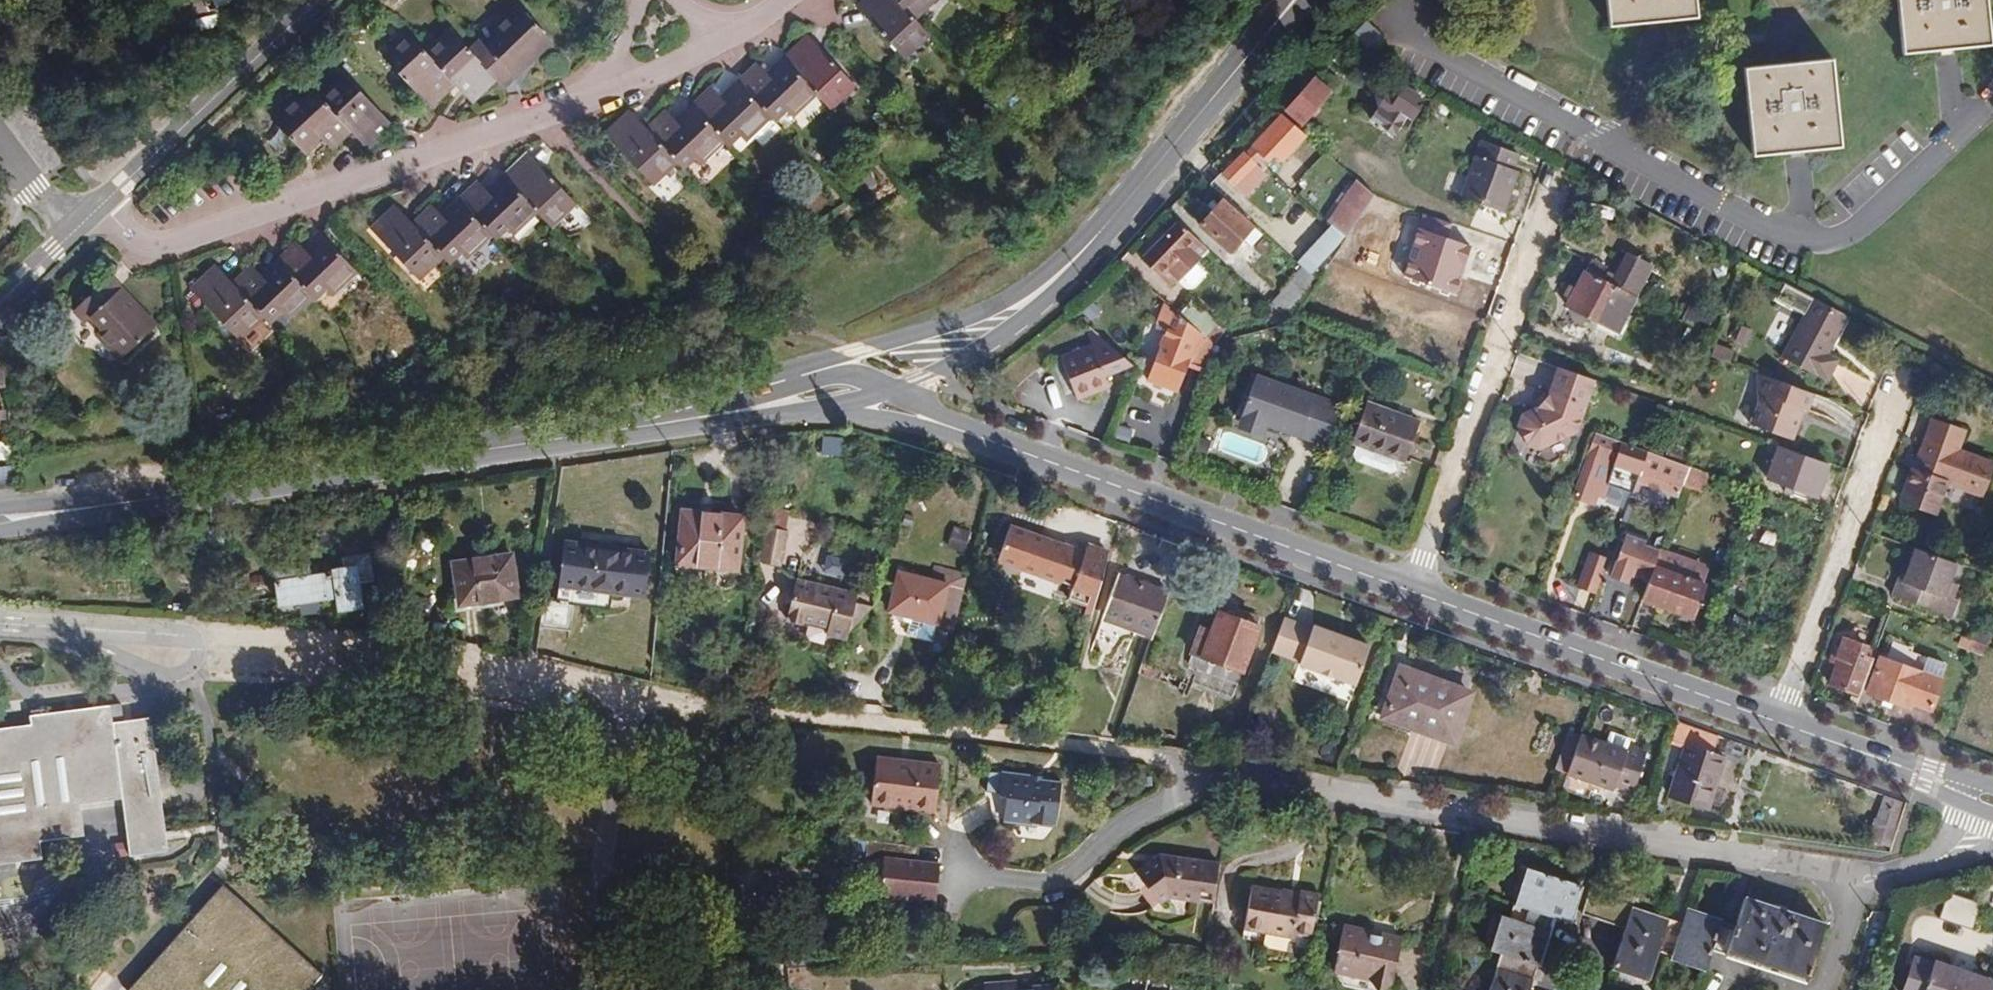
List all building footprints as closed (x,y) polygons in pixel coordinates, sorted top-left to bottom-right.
[(864,6),(880,22),(875,27),(903,57),(928,33),(913,17),(931,0),(871,0),(864,6)] [(1696,0),(1607,0),(1610,26),(1698,17),(1696,0)] [(1986,0),(1898,0),(1903,53),(1991,44),(1986,0)] [(860,11),(875,27),(880,22),(864,6),(860,11)] [(507,23),(535,57),(553,41),(522,8),(507,23)] [(1342,44),(1361,55),(1382,35),(1367,20),(1342,44)] [(497,40),(522,69),(535,57),(507,23),(496,33),(500,37),(497,40)] [(503,87),(522,69),(497,40),(490,47),(483,40),(471,50),(457,33),(430,58),(410,36),(385,59),(414,90),(419,85),(434,101),(453,83),(450,80),(455,75),(475,97),(495,78),(503,87)] [(809,36),(804,41),(818,56),(823,51),(809,36)] [(668,113),(649,131),(651,133),(646,138),(626,116),(606,137),(651,184),(676,160),(682,167),(694,155),(703,165),(726,143),(726,144),(738,133),(744,140),(768,117),(778,127),(810,97),(823,112),(854,84),(823,51),(818,56),(804,41),(783,61),(789,67),(773,82),(758,66),(739,84),(742,86),(726,101),(714,88),(693,108),(695,111),(680,126),(668,113)] [(1841,146),(1832,59),(1744,68),(1753,156),(1841,146)] [(470,101),(475,97),(455,75),(450,80),(453,83),(470,101)] [(297,96),(272,120),(302,151),(318,136),(330,148),(355,124),(372,142),(392,123),(348,76),(324,98),(315,88),(301,101),(297,96)] [(1330,92),(1315,78),(1287,109),(1303,123),(1330,92)] [(419,85),(414,90),(429,106),(434,101),(419,85)] [(1395,97),(1388,93),(1376,94),(1378,106),(1370,118),(1396,134),(1402,124),(1408,127),(1421,106),(1415,102),(1420,95),(1403,85),(1395,97)] [(1436,110),(1447,116),(1451,108),(1441,102),(1436,110)] [(651,133),(649,131),(631,112),(626,116),(646,138),(651,133)] [(1282,162),(1307,136),(1282,115),(1252,146),(1264,158),(1268,162),(1275,154),(1282,162)] [(1483,141),(1460,196),(1503,212),(1518,171),(1514,169),(1519,154),(1483,141)] [(1246,152),(1258,163),(1264,158),(1252,146),(1246,152)] [(1210,183),(1238,209),(1272,176),(1258,163),(1246,152),(1244,150),(1210,183)] [(541,175),(546,170),(531,155),(525,159),(541,175)] [(412,230),(394,211),(373,231),(418,279),(443,255),(449,261),(461,250),(470,260),(505,228),(511,234),(535,212),(549,227),(575,202),(546,170),(541,175),(525,159),(504,180),(510,185),(494,200),(479,185),(458,205),(461,207),(445,222),(433,210),(417,225),(412,230)] [(1356,220),(1374,195),(1356,179),(1348,190),(1329,222),(1346,234),(1356,220)] [(1389,201),(1374,195),(1356,220),(1369,230),(1389,201)] [(1230,251),(1242,238),(1252,226),(1223,200),(1200,225),(1230,251)] [(399,206),(394,211),(412,230),(417,225),(399,206)] [(1175,275),(1205,246),(1178,221),(1141,259),(1165,280),(1173,273),(1175,275)] [(1311,274),(1345,237),(1331,224),(1303,255),(1297,262),(1302,267),(1311,274)] [(1252,226),(1242,238),(1252,247),(1263,235),(1252,226)] [(234,286),(218,268),(192,291),(237,338),(259,318),(265,325),(268,322),(279,311),(285,318),(309,295),(313,298),(324,288),(330,294),(357,270),(327,236),(311,251),(299,238),(280,255),(282,258),(266,272),(255,259),(235,277),(239,281),(234,286)] [(1255,248),(1263,256),(1272,246),(1264,238),(1255,248)] [(1628,251),(1611,285),(1636,298),(1653,264),(1628,251)] [(1325,269),(1336,276),(1341,268),(1333,264),(1330,262),(1325,269)] [(223,263),(218,268),(234,286),(239,281),(235,277),(223,263)] [(1713,269),(1719,281),(1729,276),(1723,265),(1713,269)] [(1291,323),(1291,324),(1318,281),(1311,274),(1302,267),(1280,292),(1278,290),(1267,301),(1270,304),(1291,323)] [(1618,333),(1636,298),(1611,285),(1600,279),(1584,271),(1566,306),(1618,333)] [(108,277),(71,312),(83,325),(90,319),(100,330),(94,336),(118,362),(155,327),(108,277)] [(1180,312),(1215,342),(1227,333),(1215,325),(1219,321),(1193,299),(1180,312)] [(1814,299),(1784,355),(1827,378),(1837,360),(1826,354),(1846,317),(1814,299)] [(1692,300),(1681,320),(1706,333),(1716,313),(1692,300)] [(1189,363),(1206,369),(1215,342),(1165,303),(1156,325),(1167,329),(1160,346),(1147,382),(1178,393),(1189,363)] [(1281,326),(1291,323),(1270,304),(1264,311),(1281,326)] [(1753,331),(1742,326),(1734,342),(1746,347),(1753,331)] [(1088,336),(1092,345),(1061,358),(1077,400),(1109,387),(1104,376),(1128,366),(1129,362),(1096,333),(1088,336)] [(11,387),(6,336),(0,337),(0,388),(11,387)] [(1712,356),(1734,364),(1737,354),(1716,347),(1712,356)] [(1366,377),(1373,380),(1381,362),(1373,359),(1366,377)] [(1578,430),(1596,379),(1560,366),(1550,393),(1538,407),(1523,413),(1519,426),(1527,445),(1539,449),(1567,435),(1570,427),(1578,430)] [(1807,408),(1813,390),(1762,373),(1756,390),(1757,404),(1750,422),(1793,437),(1800,416),(1797,415),(1801,405),(1807,408)] [(1294,388),(1257,375),(1241,417),(1245,428),(1257,432),(1267,426),(1270,419),(1302,430),(1300,437),(1326,447),(1339,412),(1312,402),(1292,394),(1294,388)] [(1312,402),(1339,412),(1341,405),(1315,395),(1312,402)] [(1352,443),(1357,444),(1400,461),(1405,462),(1420,421),(1367,402),(1352,443)] [(1932,420),(1902,500),(1935,512),(1946,482),(1981,495),(1992,463),(1958,450),(1964,432),(1932,420)] [(1113,439),(1148,451),(1151,442),(1135,436),(1135,435),(1116,429),(1113,439)] [(1595,432),(1572,497),(1600,507),(1609,482),(1633,490),(1636,482),(1640,470),(1656,475),(1662,456),(1595,432)] [(1194,448),(1206,453),(1210,441),(1198,437),(1194,448)] [(13,458),(13,442),(0,442),(0,459),(13,458)] [(1667,458),(1670,459),(1684,464),(1690,449),(1672,442),(1667,458)] [(1400,461),(1357,444),(1353,454),(1356,460),(1391,473),(1397,470),(1400,461)] [(1829,464),(1779,446),(1767,479),(1785,486),(1795,489),(1817,497),(1829,464)] [(1684,485),(1691,467),(1684,464),(1670,459),(1663,478),(1671,481),(1684,485)] [(1710,474),(1691,467),(1684,485),(1703,492),(1710,474)] [(1640,470),(1636,482),(1657,490),(1661,477),(1656,475),(1640,470)] [(1682,490),(1684,485),(1671,481),(1667,490),(1674,492),(1675,488),(1682,490)] [(1792,496),(1795,489),(1785,486),(1782,492),(1792,496)] [(785,528),(789,509),(771,503),(767,525),(785,528)] [(706,566),(737,570),(742,517),(683,511),(677,564),(706,566)] [(767,525),(760,559),(779,563),(786,528),(785,528),(767,525)] [(949,546),(963,550),(969,531),(956,527),(949,546)] [(1071,598),(1095,607),(1109,554),(1088,546),(1085,555),(1011,528),(1000,560),(1003,561),(1017,566),(1075,588),(1071,598)] [(1656,544),(1625,534),(1611,577),(1628,582),(1630,576),(1644,581),(1656,544)] [(630,595),(645,597),(651,553),(636,551),(635,553),(581,546),(581,544),(565,542),(564,542),(559,586),(575,588),(576,585),(630,593),(630,595)] [(1951,581),(1957,564),(1915,548),(1908,568),(1902,583),(1897,581),(1893,595),(1953,617),(1960,599),(1955,598),(1959,584),(1951,581)] [(1655,566),(1643,601),(1694,619),(1707,584),(1700,582),(1706,566),(1667,551),(1661,568),(1655,566)] [(1597,592),(1609,559),(1590,553),(1579,586),(1597,592)] [(512,554),(453,563),(459,605),(518,597),(512,554)] [(310,568),(275,573),(280,604),(337,596),(339,609),(362,606),(358,585),(372,583),(368,555),(344,559),(346,569),(335,571),(336,573),(320,576),(319,570),(311,572),(310,568)] [(1017,566),(1003,561),(999,571),(1013,576),(1017,566)] [(739,575),(737,570),(706,566),(705,574),(717,576),(724,581),(739,575)] [(890,612),(894,613),(936,623),(955,628),(969,574),(935,566),(931,580),(900,573),(890,612)] [(1902,583),(1908,568),(1902,567),(1897,581),(1902,583)] [(1153,637),(1169,593),(1119,575),(1103,619),(1135,630),(1153,637)] [(826,633),(846,638),(847,636),(855,603),(857,594),(797,578),(787,617),(804,622),(804,619),(828,626),(826,633)] [(855,603),(847,636),(875,608),(855,603)] [(1221,603),(1218,610),(1211,630),(1201,626),(1188,661),(1199,665),(1193,682),(1234,697),(1260,625),(1257,624),(1260,616),(1221,603)] [(555,614),(541,612),(538,635),(551,637),(555,614)] [(936,623),(894,613),(892,619),(912,624),(909,635),(932,641),(936,623)] [(1299,665),(1356,685),(1370,645),(1314,625),(1313,628),(1284,618),(1272,651),(1301,662),(1299,665)] [(1971,639),(1988,645),(1992,636),(1992,634),(1975,627),(1971,639)] [(1126,656),(1144,662),(1153,637),(1135,630),(1126,656)] [(1983,656),(1988,645),(1971,639),(1957,634),(1953,644),(1983,656)] [(1860,697),(1874,658),(1866,654),(1870,645),(1842,635),(1834,658),(1836,658),(1827,684),(1860,697)] [(1880,658),(1868,692),(1910,707),(1911,703),(1930,710),(1942,679),(1941,679),(1946,664),(1911,651),(1912,648),(1893,642),(1887,660),(1880,658)] [(1402,669),(1397,680),(1405,683),(1409,671),(1402,669)] [(1405,683),(1397,680),(1385,714),(1410,723),(1409,725),(1453,741),(1470,693),(1409,671),(1405,683)] [(0,728),(0,864),(42,859),(40,841),(84,835),(80,804),(122,799),(130,856),(169,851),(151,717),(113,723),(111,705),(30,716),(31,724),(0,728)] [(1647,753),(1629,747),(1632,739),(1611,732),(1607,744),(1570,730),(1556,769),(1614,790),(1615,786),(1634,792),(1647,753)] [(1724,759),(1686,746),(1670,795),(1708,808),(1724,759)] [(941,765),(877,757),(871,804),(935,812),(941,765)] [(987,792),(999,793),(1002,773),(990,771),(987,792)] [(1036,775),(1002,772),(1002,773),(999,793),(998,796),(1006,797),(1004,819),(1038,823),(1038,821),(1057,823),(1062,781),(1036,778),(1036,775)] [(1869,840),(1890,847),(1905,803),(1884,796),(1877,818),(1875,817),(1871,828),(1873,829),(1869,840)] [(936,900),(941,865),(918,862),(919,848),(867,841),(865,857),(884,859),(882,875),(872,883),(869,904),(898,908),(899,899),(912,901),(913,896),(936,900)] [(1215,902),(1221,862),(1161,854),(1136,873),(1159,903),(1168,896),(1199,900),(1199,899),(1215,902)] [(1582,885),(1530,868),(1513,918),(1504,915),(1492,951),(1502,954),(1490,989),(1530,989),(1553,918),(1570,923),(1582,885)] [(1826,924),(1744,897),(1735,925),(1686,909),(1681,925),(1632,909),(1635,898),(1593,884),(1583,914),(1625,928),(1613,965),(1650,978),(1659,952),(1707,968),(1712,951),(1807,982),(1826,924)] [(223,885),(129,989),(309,989),(323,975),(223,885)] [(1311,937),(1318,896),(1299,893),(1299,897),(1251,888),(1244,929),(1242,940),(1262,943),(1263,933),(1294,938),(1295,934),(1311,937)] [(1344,925),(1333,971),(1370,979),(1377,989),(1382,989),(1391,984),(1402,938),(1381,934),(1381,936),(1371,934),(1372,932),(1344,925)] [(1914,957),(1903,989),(1990,989),(1992,982),(1936,963),(1936,964),(1914,957)]
